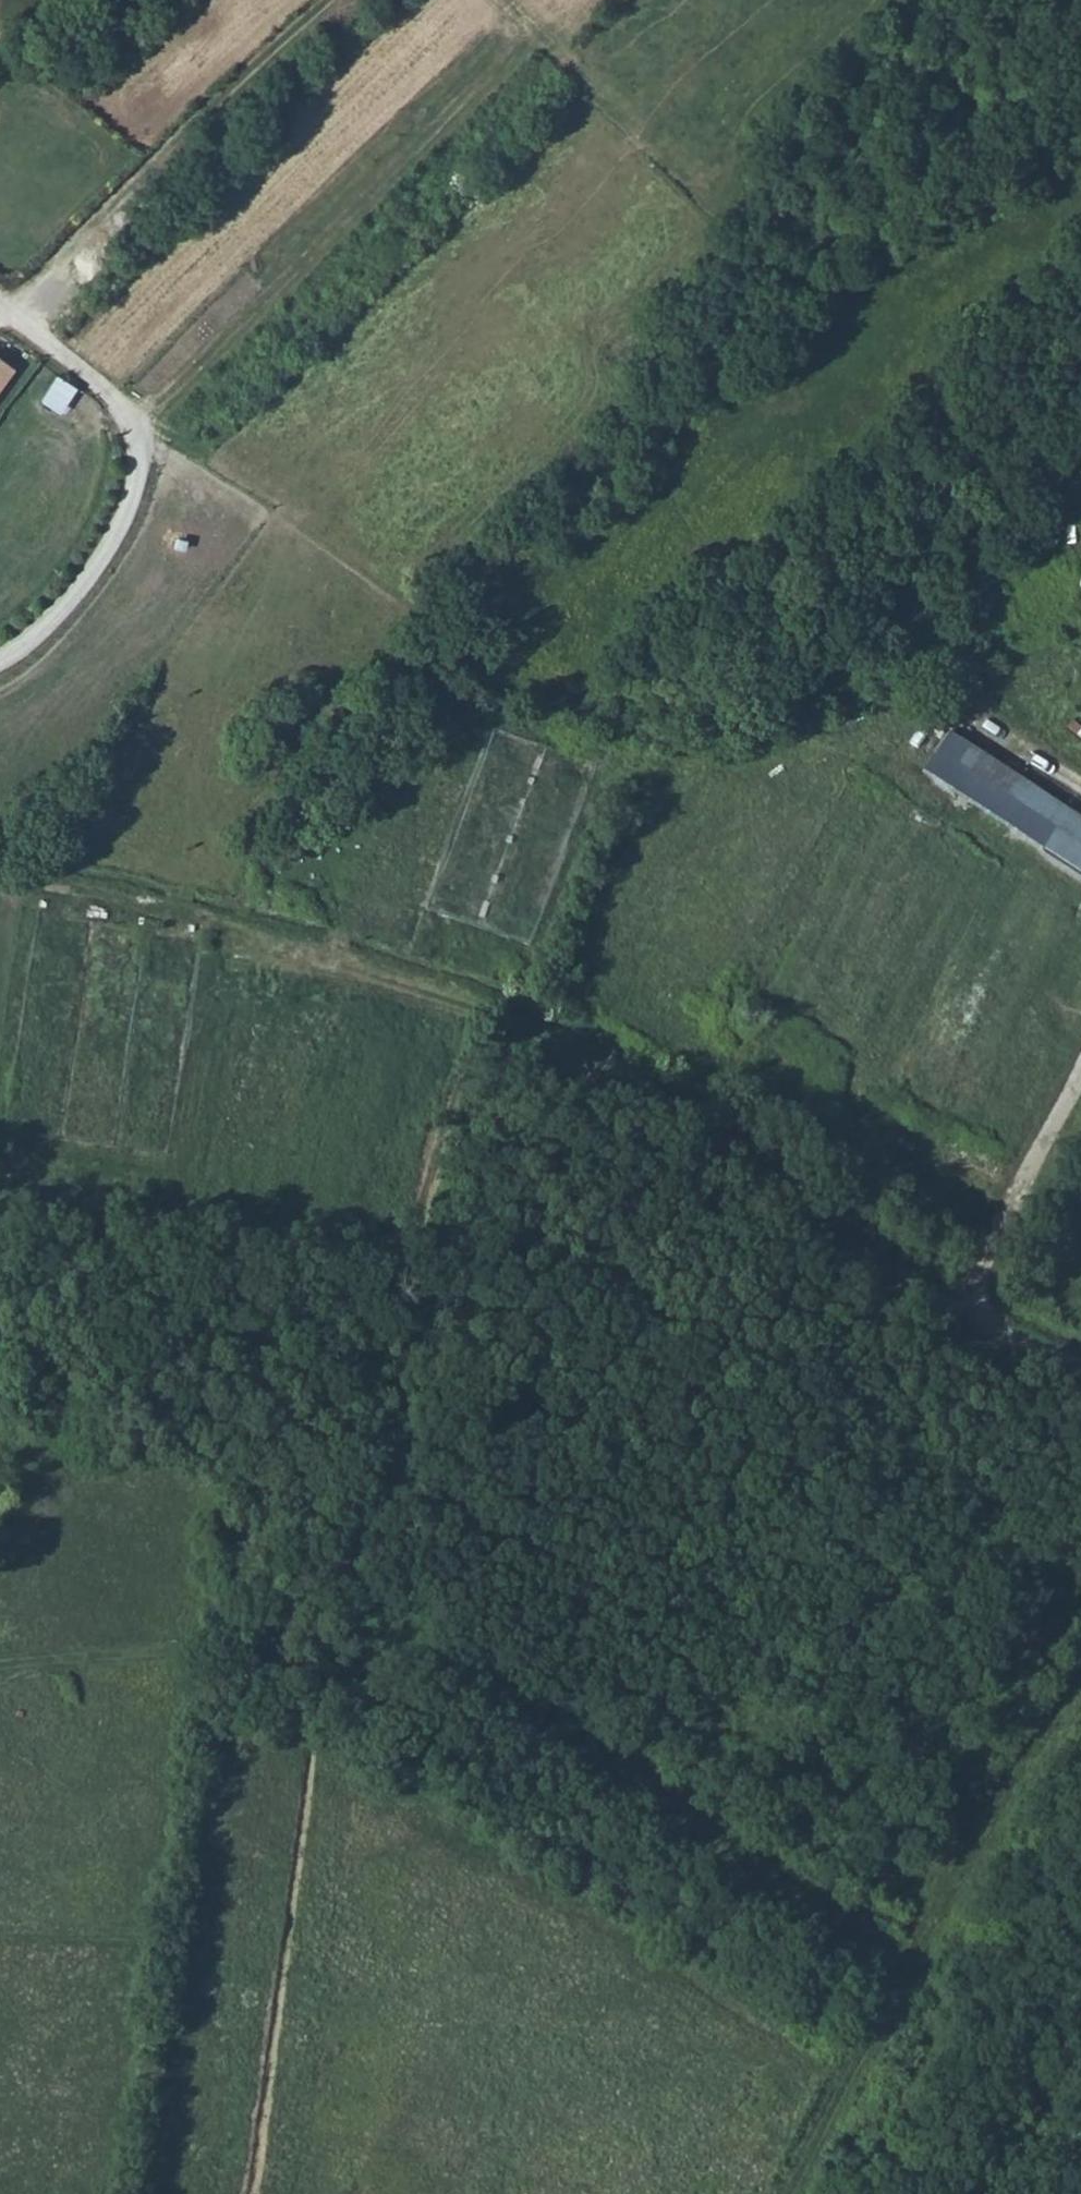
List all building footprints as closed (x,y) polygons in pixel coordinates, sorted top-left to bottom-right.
[(0,348),(0,387),(18,361),(0,348)] [(919,773),(1080,878),(1080,821),(945,736),(919,773)]
